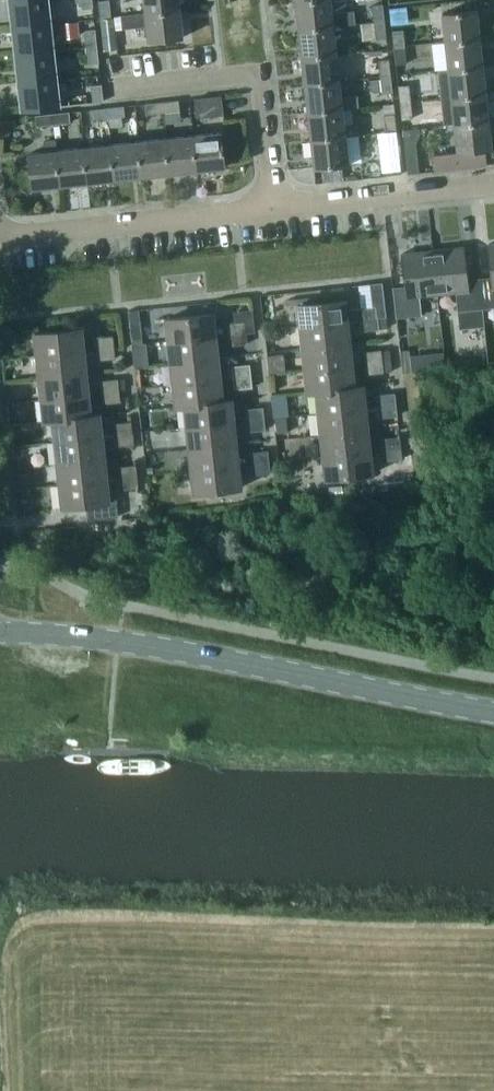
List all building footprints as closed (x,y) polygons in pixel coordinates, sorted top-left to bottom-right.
[(12,27),(49,23),(47,0),(9,0),(12,27)] [(82,9),(93,8),(92,0),(82,0),(82,9)] [(100,1),(101,18),(112,16),(110,0),(100,1)] [(179,0),(144,0),(146,13),(180,9),(179,0)] [(299,30),(334,25),(355,23),(354,10),(332,12),(331,0),(313,0),(296,2),(299,30)] [(383,2),(373,3),(375,21),(385,20),(383,2)] [(180,9),(146,13),(121,16),(122,29),(147,26),(149,41),(183,37),(180,9)] [(442,13),(445,41),(481,37),(478,9),(442,13)] [(112,16),(101,18),(102,19),(100,19),(103,50),(118,49),(114,18),(112,18),(112,16)] [(385,20),(375,21),(377,38),(387,37),(385,20)] [(77,22),(61,23),(62,36),(78,35),(77,22)] [(52,50),(49,23),(12,27),(16,54),(52,50)] [(337,53),(334,25),(299,30),(302,57),(337,53)] [(393,29),(394,47),(406,46),(404,28),(393,29)] [(84,31),(86,46),(97,45),(95,29),(84,31)] [(445,41),(448,69),(484,65),(481,37),(445,41)] [(97,45),(86,46),(88,65),(99,64),(97,45)] [(406,46),(394,47),(396,64),(407,63),(406,46)] [(16,54),(19,82),(55,77),(52,50),(16,54)] [(302,57),(305,84),(340,80),(337,53),(302,57)] [(378,59),(380,75),(391,74),(389,58),(378,59)] [(448,69),(451,96),(487,92),(484,65),(448,69)] [(393,92),(391,74),(380,75),(380,78),(372,79),(373,92),(382,91),(382,94),(393,92)] [(55,77),(19,82),(23,110),(35,108),(58,106),(55,77)] [(308,111),(343,107),(358,106),(357,95),(342,97),(340,80),(305,84),(308,111)] [(398,84),(400,102),(411,100),(409,83),(398,84)] [(90,87),(92,104),(102,103),(101,86),(90,87)] [(451,96),(454,123),(490,119),(487,92),(451,96)] [(221,97),(195,100),(197,118),(223,115),(221,97)] [(411,100),(400,102),(402,119),(413,118),(411,100)] [(179,101),(161,103),(162,113),(180,111),(179,101)] [(146,115),(162,113),(161,103),(145,105),(146,115)] [(124,106),(106,108),(108,119),(125,117),(124,106)] [(345,126),(343,107),(308,111),(311,139),(346,135),(359,133),(358,124),(345,126)] [(91,120),(108,119),(106,108),(90,110),(91,120)] [(68,112),(52,113),(53,124),(69,123),(68,112)] [(37,126),(53,124),(52,113),(36,115),(37,126)] [(384,114),(386,130),(397,129),(395,113),(384,114)] [(490,119),(454,123),(458,151),(435,154),(437,170),(487,165),(485,148),(493,148),(490,119)] [(380,132),(382,160),(400,159),(398,130),(380,132)] [(221,133),(193,136),(196,170),(225,167),(221,133)] [(346,135),(311,139),(315,167),(349,163),(346,135)] [(169,173),(196,170),(193,136),(165,139),(169,173)] [(165,139),(138,142),(142,176),(169,173),(165,139)] [(56,151),(55,140),(44,141),(45,152),(28,154),(31,188),(59,185),(56,151)] [(138,142),(110,145),(114,179),(142,176),(138,142)] [(408,174),(419,172),(416,143),(405,145),(408,174)] [(87,182),(114,179),(110,145),(83,148),(87,182)] [(59,185),(87,182),(83,148),(56,151),(59,185)] [(478,278),(481,309),(493,308),(493,243),(487,244),(491,277),(478,278)] [(432,250),(437,295),(455,293),(459,329),(483,326),(481,309),(478,278),(467,279),(463,246),(432,250)] [(418,297),(437,295),(432,250),(403,253),(407,286),(393,288),(397,318),(420,315),(418,297)] [(383,283),(374,284),(376,306),(378,318),(386,317),(386,316),(383,283)] [(297,304),(300,326),(347,321),(360,320),(359,308),(346,310),(345,299),(297,304)] [(360,320),(378,318),(376,306),(359,308),(360,320)] [(252,309),(239,311),(240,321),(245,321),(246,332),(255,331),(252,309)] [(227,323),(214,324),(213,313),(166,318),(168,341),(215,336),(228,334),(227,323)] [(361,331),(379,329),(378,318),(360,320),(361,331)] [(228,334),(246,332),(245,321),(240,321),(227,323),(228,334)] [(349,343),(347,321),(300,326),(302,348),(349,343)] [(36,355),(83,350),(81,328),(34,333),(36,355)] [(228,334),(230,345),(247,344),(246,332),(228,334)] [(113,335),(95,337),(96,349),(114,347),(113,335)] [(171,362),(218,357),(215,336),(168,341),(171,362)] [(349,343),(302,348),(305,370),(352,365),(349,343)] [(96,349),(98,360),(115,358),(114,347),(96,349)] [(39,377),(86,372),(83,350),(36,355),(39,377)] [(382,361),(381,350),(364,352),(365,363),(382,361)] [(406,369),(448,368),(447,353),(405,355),(406,369)] [(218,357),(171,362),(173,384),(220,379),(218,357)] [(384,373),(382,361),(365,363),(366,375),(384,373)] [(251,376),(249,364),(232,366),(233,378),(251,376)] [(316,390),(354,386),(352,365),(305,370),(307,392),(316,391),(316,390)] [(41,399),(88,393),(86,372),(39,377),(41,399)] [(233,378),(234,389),(252,387),(251,376),(233,378)] [(100,381),(101,392),(119,390),(117,379),(100,381)] [(173,384),(175,406),(185,405),(184,405),(223,401),(222,400),(220,379),(173,384)] [(316,390),(316,391),(319,412),(366,407),(363,385),(354,386),(316,390)] [(120,401),(119,390),(101,392),(102,403),(120,401)] [(395,392),(378,394),(379,406),(396,404),(395,392)] [(91,415),(88,393),(41,399),(43,421),(53,420),(53,419),(91,415)] [(232,399),(222,400),(223,401),(184,405),(185,405),(187,427),(234,421),(232,399)] [(379,406),(380,417),(397,415),(396,404),(379,406)] [(264,418),(263,407),(246,409),(247,420),(264,418)] [(368,429),(366,407),(319,412),(321,434),(368,429)] [(53,419),(53,420),(55,441),(102,436),(100,414),(91,415),(53,419)] [(286,416),(275,418),(277,433),(288,432),(286,416)] [(248,431),(266,429),(264,418),(247,420),(248,431)] [(115,434),(132,433),(131,421),(114,423),(115,434)] [(234,421),(187,427),(189,448),(236,443),(234,421)] [(323,456),(371,450),(368,429),(321,434),(323,456)] [(132,433),(115,434),(116,446),(134,444),(132,433)] [(116,446),(115,434),(102,436),(55,441),(57,463),(104,458),(103,447),(116,446)] [(400,436),(382,438),(384,449),(401,447),(400,436)] [(236,443),(189,448),(192,470),(239,465),(236,443)] [(385,460),(402,458),(401,447),(384,449),(385,460)] [(268,450),(251,452),(252,463),(269,462),(268,450)] [(371,450),(323,456),(326,478),(373,473),(371,450)] [(104,458),(57,463),(60,484),(107,479),(104,458)] [(270,473),(269,462),(252,463),(253,475),(270,473)] [(120,478),(137,476),(136,465),(119,467),(120,478)] [(241,487),(239,465),(192,470),(194,492),(241,487)] [(137,476),(120,478),(121,489),(138,487),(137,476)] [(116,497),(109,497),(107,479),(60,484),(62,507),(85,504),(87,519),(118,516),(116,497)]
